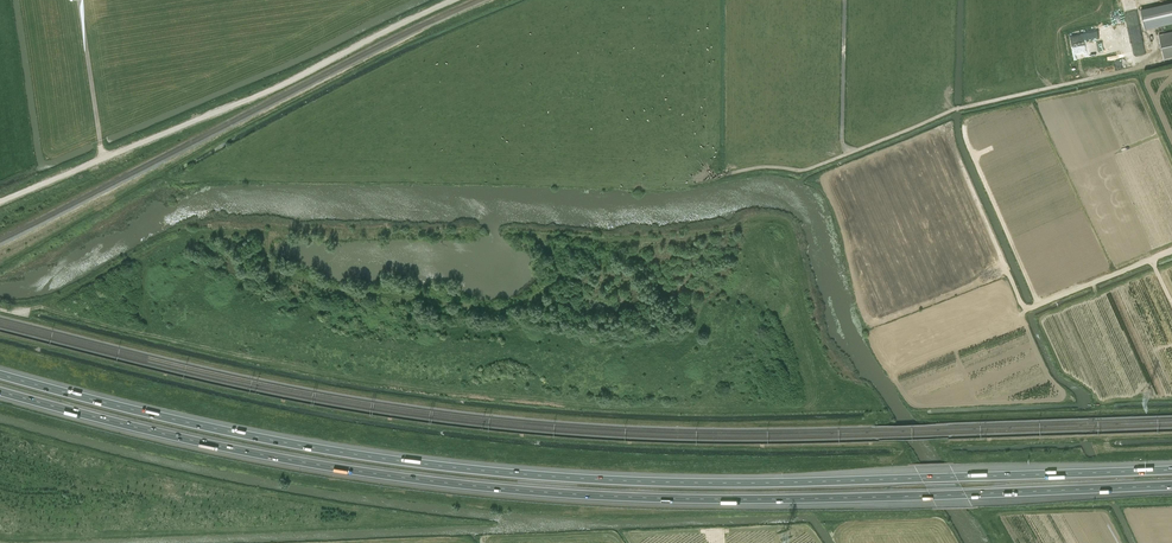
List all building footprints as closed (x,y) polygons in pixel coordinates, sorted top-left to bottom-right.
[(1140,10),(1144,30),(1171,24),(1171,3),(1140,10)] [(1164,58),(1171,56),(1171,31),(1158,34),(1164,58)]
